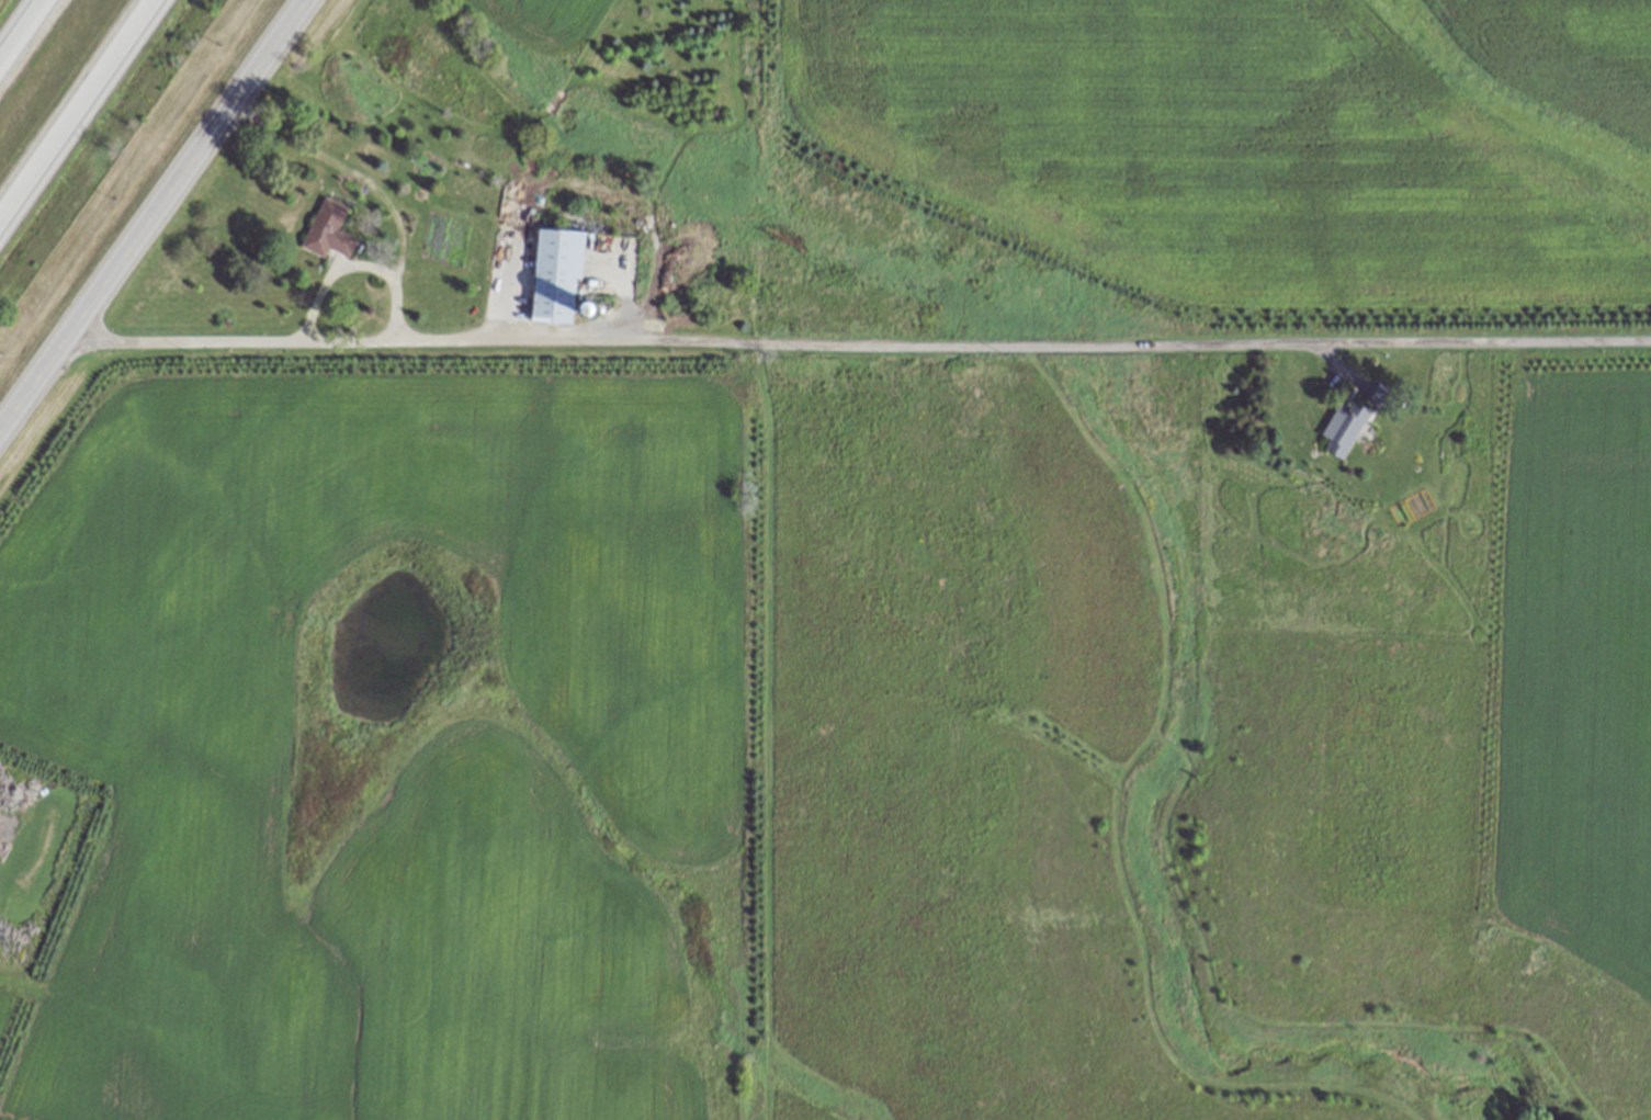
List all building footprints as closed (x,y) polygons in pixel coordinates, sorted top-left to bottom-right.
[(349,257),(357,236),(340,230),(348,207),(321,197),(301,249),(324,257),(327,249),(349,257)] [(581,231),(537,228),(530,322),(575,325),(581,231)] [(1398,392),(1378,382),(1368,402),(1388,412),(1398,392)] [(1343,460),(1370,411),(1351,401),(1346,410),(1337,406),(1321,436),(1329,440),(1324,450),(1343,460)]
